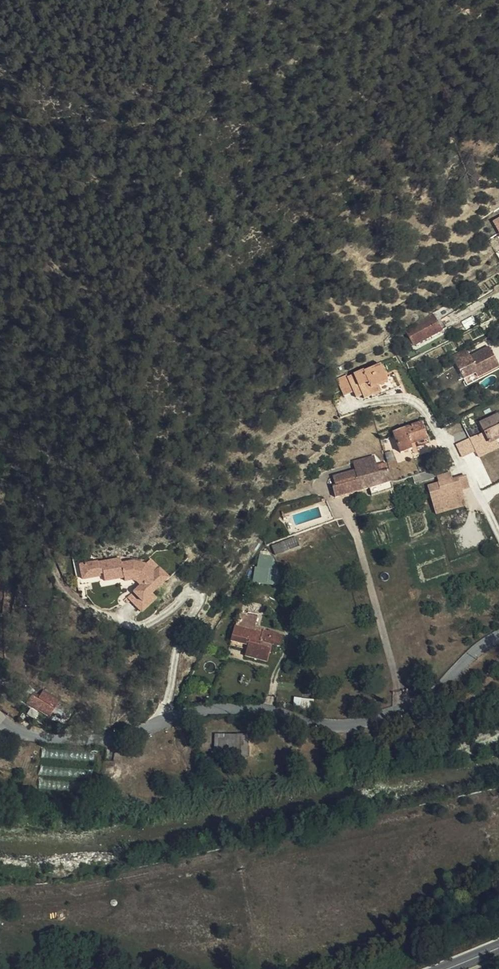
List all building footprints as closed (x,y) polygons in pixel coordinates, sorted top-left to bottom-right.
[(489,218),(498,236),(498,213),(489,218)] [(436,309),(404,325),(412,341),(444,324),(436,309)] [(464,345),(450,353),(462,376),(473,370),(475,374),(498,362),(487,342),(469,353),(464,345)] [(385,382),(384,376),(378,363),(362,370),(360,367),(344,375),(343,372),(333,376),(341,394),(350,390),(349,386),(354,384),(359,395),(361,400),(369,396),(372,395),(370,389),(385,382)] [(393,372),(384,376),(385,382),(370,389),(372,395),(369,396),(371,400),(400,388),(393,372)] [(349,386),(350,390),(354,398),(359,395),(354,384),(349,386)] [(479,419),(482,424),(497,416),(497,415),(495,416),(493,413),(479,419)] [(469,435),(454,443),(460,454),(471,448),(473,451),(491,443),(489,439),(498,434),(498,419),(497,416),(482,424),(484,428),(469,435)] [(421,421),(393,430),(399,450),(409,447),(411,453),(420,450),(418,444),(427,442),(421,421)] [(335,477),(376,464),(374,454),(353,460),(355,467),(335,473),(335,477)] [(392,483),(386,461),(376,464),(335,477),(337,483),(333,484),(336,495),(365,486),(371,485),(373,493),(392,487),(390,484),(392,483)] [(437,464),(410,474),(412,480),(439,471),(437,464)] [(447,471),(435,475),(436,482),(425,485),(434,513),(464,503),(458,488),(466,485),(463,474),(449,478),(447,471)] [(367,495),(373,493),(371,485),(365,486),(367,495)] [(291,547),(283,549),(288,556),(294,555),(291,547)] [(288,556),(283,549),(267,554),(270,564),(294,556),(294,555),(288,556)] [(266,567),(254,566),(248,594),(271,597),(272,581),(266,567)] [(146,603),(160,590),(151,580),(148,583),(139,573),(133,572),(128,570),(125,571),(120,572),(116,573),(115,568),(73,575),(76,589),(94,586),(94,583),(97,583),(98,591),(118,587),(118,585),(128,585),(133,587),(138,592),(134,596),(128,602),(141,618),(151,608),(146,603)] [(151,580),(160,590),(162,588),(153,578),(151,580)] [(118,585),(118,587),(119,591),(127,590),(131,591),(134,596),(138,592),(133,587),(128,585),(118,585)] [(136,622),(141,618),(128,602),(122,607),(136,622)] [(226,653),(237,656),(247,645),(249,643),(250,639),(253,628),(235,625),(231,638),(230,638),(226,653)] [(247,645),(237,656),(243,658),(240,667),(262,675),(268,657),(274,659),(278,648),(258,643),(257,645),(249,643),(247,645)] [(35,705),(31,701),(24,707),(29,712),(35,705)] [(56,729),(61,720),(63,717),(64,715),(46,704),(42,710),(36,707),(30,717),(37,721),(31,730),(40,735),(45,726),(55,732),(56,729)] [(69,725),(61,720),(56,729),(65,734),(69,725)] [(232,745),(214,744),(214,761),(217,761),(217,766),(231,766),(232,745)] [(245,745),(232,745),(231,766),(244,767),(245,745)]
